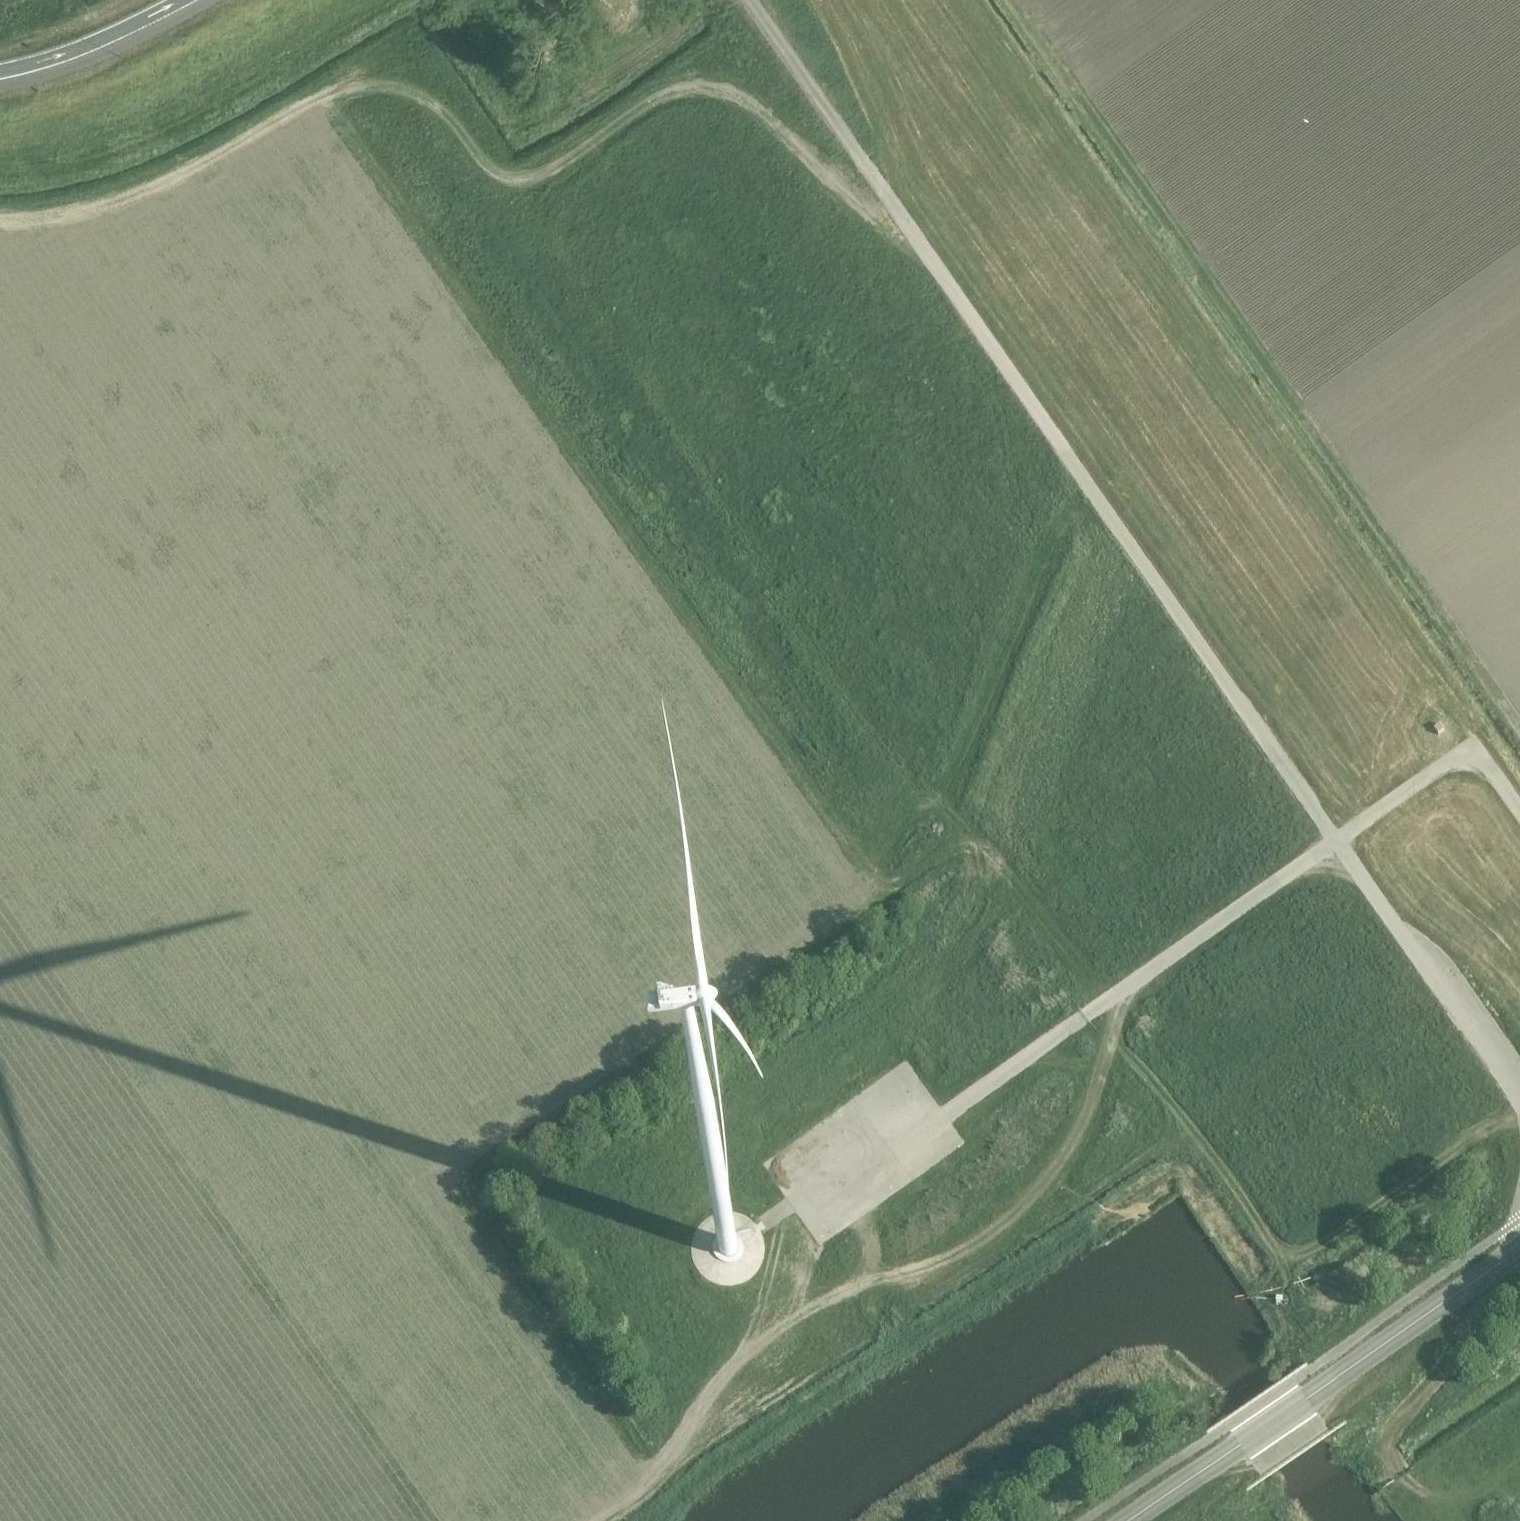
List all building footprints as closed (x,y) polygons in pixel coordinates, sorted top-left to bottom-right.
[(717,1247),(717,1249),(717,1251),(718,1252),(719,1254),(720,1255),(721,1257),(723,1258),(724,1259),(726,1259),(728,1259),(730,1259),(731,1259),(733,1258),(735,1257),(736,1256),(737,1254),(738,1253),(739,1251),(739,1249),(739,1247),(738,1246),(738,1244),(737,1242),(736,1241),(734,1240),(733,1239),(731,1238),(729,1238),(728,1238),(726,1238),(724,1239),(722,1239),(721,1241),(720,1242),(719,1244),(718,1245),(717,1247)]
